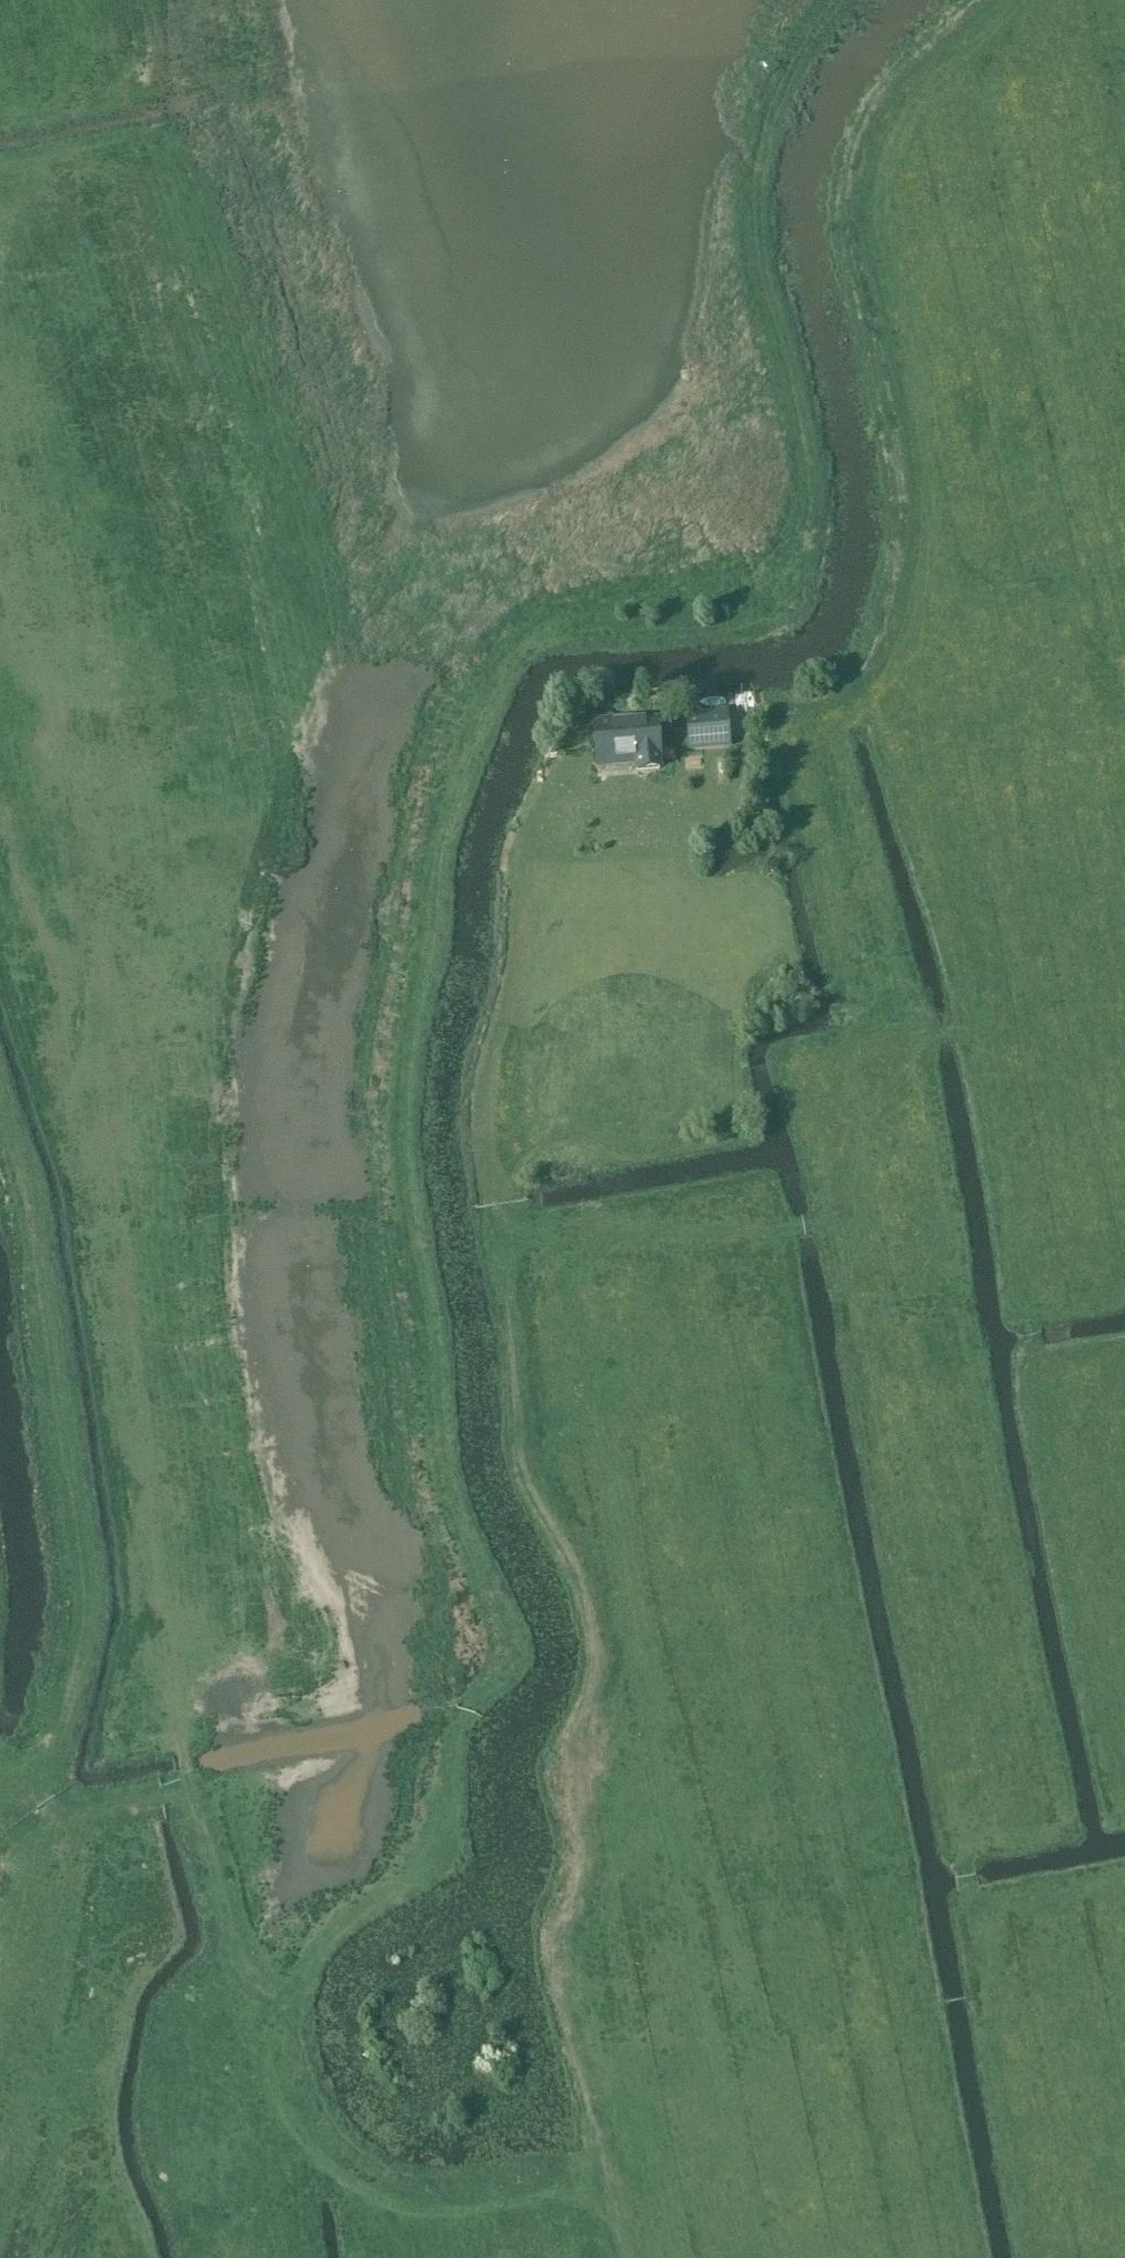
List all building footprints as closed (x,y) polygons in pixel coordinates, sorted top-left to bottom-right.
[(730,748),(727,710),(685,714),(688,752),(730,748)] [(592,724),(595,772),(633,769),(633,774),(661,772),(660,761),(661,761),(658,721),(645,722),(645,719),(592,724)]
